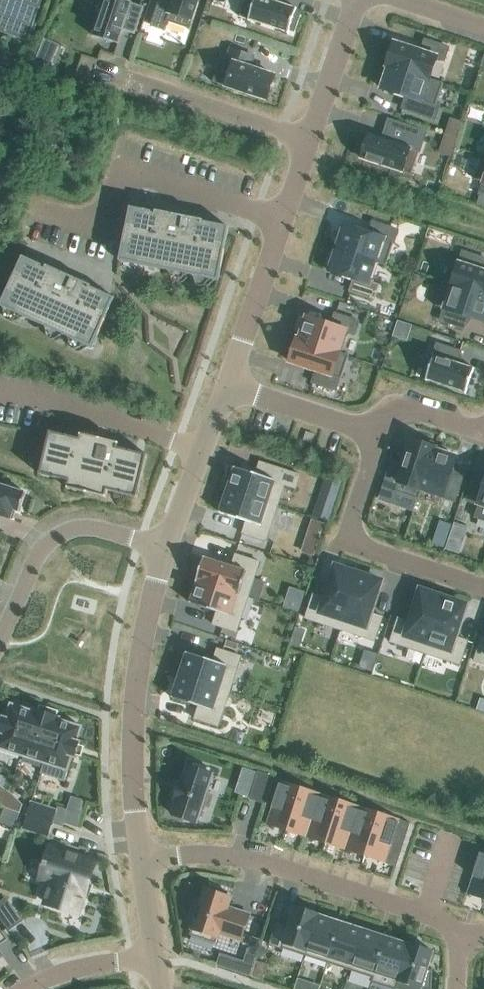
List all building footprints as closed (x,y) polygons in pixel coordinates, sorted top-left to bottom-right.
[(8,35),(27,41),(42,0),(0,0),(0,21),(12,25),(8,35)] [(123,0),(100,0),(96,13),(100,14),(92,36),(106,41),(107,38),(118,41),(117,44),(118,45),(123,30),(134,34),(134,35),(144,7),(132,3),(123,0)] [(199,0),(160,0),(152,25),(164,30),(167,22),(189,29),(199,0)] [(293,31),(299,14),(295,13),(296,9),(295,8),(295,9),(271,1),(272,0),(245,0),(243,4),(239,17),(248,20),(248,21),(249,21),(250,20),(251,21),(266,26),(270,27),(285,32),(287,33),(287,34),(288,34),(289,31),(290,30),(293,31)] [(435,61),(436,58),(444,61),(448,48),(425,41),(421,52),(409,48),(394,43),(387,66),(443,84),(443,83),(429,79),(435,61)] [(254,96),(259,97),(258,98),(259,99),(260,98),(266,100),(268,95),(269,96),(269,94),(268,94),(270,89),(271,89),(271,88),(271,86),(272,82),(273,82),(274,81),(273,81),(273,80),(274,76),(250,68),(253,57),(230,49),(227,61),(220,59),(213,82),(233,89),(233,90),(234,90),(234,89),(238,91),(238,92),(239,92),(240,91),(253,96),(254,97),(254,96)] [(36,59),(30,73),(45,79),(51,65),(36,59)] [(387,66),(387,67),(389,68),(387,71),(384,70),(379,84),(383,85),(382,87),(381,89),(392,93),(406,97),(403,109),(408,111),(435,119),(435,118),(439,106),(436,105),(439,95),(443,84),(387,66)] [(10,84),(14,72),(0,68),(0,80),(10,84)] [(368,140),(364,138),(362,145),(359,154),(363,155),(362,159),(380,165),(407,174),(411,175),(415,163),(419,152),(416,151),(413,150),(419,132),(422,133),(425,134),(425,133),(422,132),(408,127),(389,121),(388,122),(393,123),(392,125),(388,138),(387,141),(370,135),(369,135),(368,140)] [(482,157),(475,179),(475,180),(483,183),(481,191),(480,194),(483,196),(483,158),(482,157)] [(218,281),(229,227),(203,222),(204,221),(200,220),(200,221),(192,220),(192,219),(183,217),(183,218),(175,217),(176,215),(167,214),(167,215),(159,213),(159,212),(156,211),(155,213),(130,208),(119,261),(218,281)] [(344,226),(336,250),(377,263),(386,266),(397,231),(373,223),(369,234),(344,226)] [(336,250),(329,271),(354,280),(350,291),(373,299),(377,286),(370,284),(377,263),(336,250)] [(443,284),(463,290),(483,297),(483,272),(483,259),(463,252),(452,286),(443,283),(443,284)] [(92,348),(114,298),(91,287),(91,286),(88,285),(88,286),(80,283),(81,282),(73,278),(72,279),(65,276),(65,275),(57,271),(57,272),(49,269),(50,268),(47,266),(46,267),(22,257),(0,306),(0,307),(92,348)] [(435,306),(444,309),(441,320),(463,328),(467,317),(483,322),(483,297),(463,290),(443,284),(435,306)] [(306,318),(299,339),(339,353),(341,348),(346,332),(354,335),(358,322),(335,314),(331,326),(306,318)] [(297,339),(290,363),(316,371),(313,383),(336,390),(339,379),(341,379),(349,356),(339,353),(299,339),(297,339)] [(460,352),(437,345),(425,381),(427,381),(427,380),(465,393),(464,394),(466,394),(474,369),(473,368),(472,369),(456,364),(460,352)] [(80,439),(50,432),(40,473),(70,481),(68,487),(106,496),(108,490),(137,497),(147,456),(118,449),(119,441),(81,432),(80,439)] [(391,463),(381,496),(393,500),(396,492),(417,499),(418,500),(421,490),(435,450),(435,448),(431,447),(432,443),(417,438),(416,442),(412,441),(403,467),(391,463)] [(435,450),(421,490),(454,501),(462,478),(450,475),(456,457),(435,450)] [(229,470),(224,486),(228,487),(227,490),(277,506),(284,485),(295,489),(300,475),(265,464),(261,476),(256,474),(234,467),(234,469),(233,471),(229,470)] [(467,501),(478,504),(474,518),(483,521),(483,481),(474,478),(467,501)] [(0,485),(0,517),(10,520),(14,510),(20,512),(26,493),(0,485)] [(220,512),(219,513),(246,522),(242,534),(266,541),(277,506),(227,490),(220,512)] [(323,497),(316,518),(328,521),(335,501),(323,497)] [(313,518),(302,552),(314,555),(325,522),(313,518)] [(453,524),(445,549),(456,553),(464,528),(453,524)] [(435,536),(433,544),(444,548),(447,539),(435,536)] [(204,558),(196,582),(197,582),(198,581),(248,597),(259,562),(235,555),(232,567),(204,558)] [(308,607),(305,618),(340,630),(358,573),(356,572),(356,573),(355,573),(355,572),(335,565),(332,572),(333,573),(325,598),(313,594),(308,607)] [(358,573),(340,630),(375,641),(382,617),(370,613),(374,603),(379,587),(380,587),(382,581),(361,574),(361,575),(360,574),(358,573)] [(197,583),(190,604),(217,612),(213,625),(236,632),(248,597),(198,581),(197,582),(197,583)] [(288,588),(282,608),(297,613),(304,593),(288,588)] [(397,618),(390,642),(425,653),(443,597),(441,596),(441,597),(440,597),(440,596),(419,589),(417,595),(418,596),(410,622),(397,618)] [(443,597),(425,653),(459,665),(467,641),(459,638),(455,637),(464,611),(465,611),(467,604),(446,598),(446,599),(445,598),(445,597),(443,597)] [(473,661),(483,664),(483,638),(481,637),(473,661)] [(177,669),(177,671),(180,672),(179,675),(229,692),(241,657),(217,649),(213,661),(186,653),(186,654),(185,657),(181,655),(177,669)] [(172,697),(172,698),(198,706),(195,716),(194,719),(218,727),(229,692),(179,675),(172,697)] [(11,704),(7,718),(5,717),(4,719),(0,718),(0,730),(0,732),(2,733),(0,739),(0,749),(21,756),(36,710),(35,710),(34,712),(11,704)] [(39,711),(36,710),(21,756),(44,763),(59,717),(56,717),(58,710),(41,705),(39,711)] [(60,718),(59,717),(44,763),(68,771),(73,756),(75,756),(76,755),(82,757),(86,745),(79,743),(80,742),(78,741),(82,727),(59,720),(60,718)] [(210,769),(194,764),(192,768),(188,767),(184,780),(182,779),(175,801),(177,802),(172,815),(197,823),(213,775),(208,774),(210,769)] [(259,773),(251,799),(265,803),(273,778),(259,773)] [(301,788),(281,781),(267,825),(273,827),(273,826),(274,822),(289,827),(301,788)] [(321,794),(301,788),(289,827),(303,831),(302,835),(301,835),(301,836),(306,838),(321,794)] [(340,800),(321,794),(306,838),(312,840),(313,839),(312,839),(314,835),(328,839),(340,800)] [(67,811),(63,823),(65,823),(77,827),(86,802),(72,797),(67,811)] [(359,807),(340,800),(328,839),(342,844),(340,848),(340,849),(345,851),(359,807)] [(31,803),(27,816),(52,824),(56,811),(31,803)] [(379,813),(359,807),(345,851),(351,852),(351,851),(352,847),(366,852),(379,813)] [(0,819),(0,824),(13,829),(19,814),(4,808),(0,819)] [(399,820),(379,813),(366,852),(381,856),(380,860),(379,862),(385,863),(387,856),(390,849),(392,842),(394,834),(397,827),(399,820)] [(27,816),(23,829),(48,837),(52,824),(27,816)] [(410,823),(399,820),(397,827),(408,830),(410,823)] [(408,830),(397,827),(394,834),(405,838),(408,830)] [(405,838),(394,834),(392,842),(403,845),(405,838)] [(403,845),(392,842),(390,849),(401,852),(403,845)] [(51,847),(40,881),(51,884),(45,903),(78,914),(95,862),(51,847)] [(401,852),(390,849),(387,856),(398,860),(401,852)] [(482,851),(468,894),(473,896),(474,895),(473,895),(475,891),(483,894),(483,851),(482,851)] [(398,860),(387,856),(385,863),(396,867),(398,860)] [(210,891),(205,889),(191,929),(218,938),(219,933),(241,940),(249,915),(228,908),(231,898),(226,896),(227,892),(211,887),(210,891)] [(318,915),(296,907),(295,907),(294,907),(290,922),(288,926),(287,926),(277,923),(276,922),(276,923),(271,939),(269,945),(270,946),(281,949),(282,950),(282,949),(282,948),(283,949),(305,956),(318,915)] [(0,912),(0,935),(3,939),(14,931),(0,912)] [(319,915),(318,915),(305,956),(328,963),(341,922),(320,916),(319,915)] [(341,922),(328,963),(331,964),(351,971),(364,930),(344,923),(341,922)] [(373,978),(372,981),(371,982),(372,983),(387,937),(364,930),(351,971),(372,977),(373,978)] [(408,944),(387,937),(372,983),(392,988),(395,988),(410,944),(409,944),(408,944)] [(413,946),(409,945),(398,979),(422,986),(433,952),(429,951),(431,947),(415,942),(413,946)] [(220,954),(216,965),(250,976),(254,965),(244,962),(220,954)]
